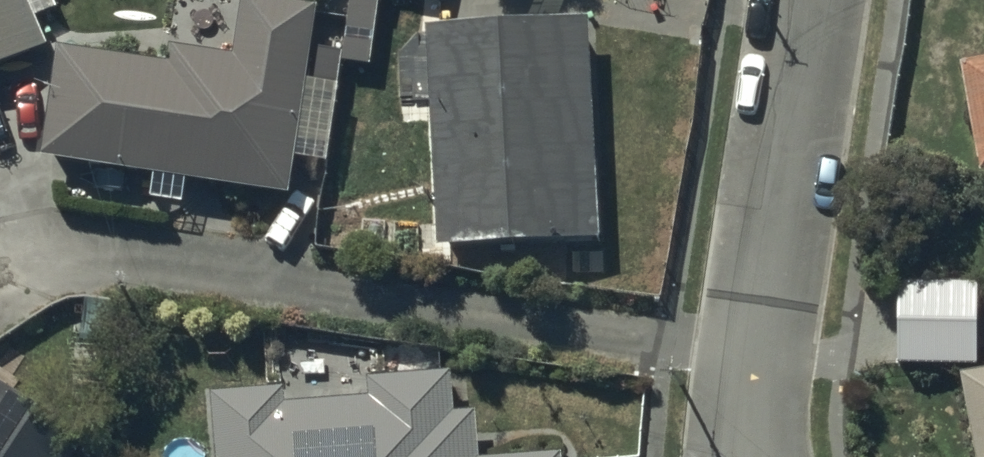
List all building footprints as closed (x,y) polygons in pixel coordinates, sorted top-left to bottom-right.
[(39,38),(23,0),(0,0),(0,55),(39,38)] [(274,0),(247,0),(238,56),(183,48),(180,69),(64,52),(51,142),(282,177),(308,5),(274,0)] [(343,57),(368,60),(377,0),(351,0),(343,57)] [(581,15),(430,24),(441,232),(593,224),(581,15)] [(973,66),(983,128),(983,64),(973,66)] [(975,358),(977,280),(897,278),(895,356),(975,358)] [(966,371),(983,456),(983,367),(966,371)] [(378,381),(379,396),(275,404),(274,391),(217,396),(221,456),(469,456),(466,417),(445,419),(441,376),(378,381)] [(0,380),(0,456),(60,456),(78,430),(0,380)]
